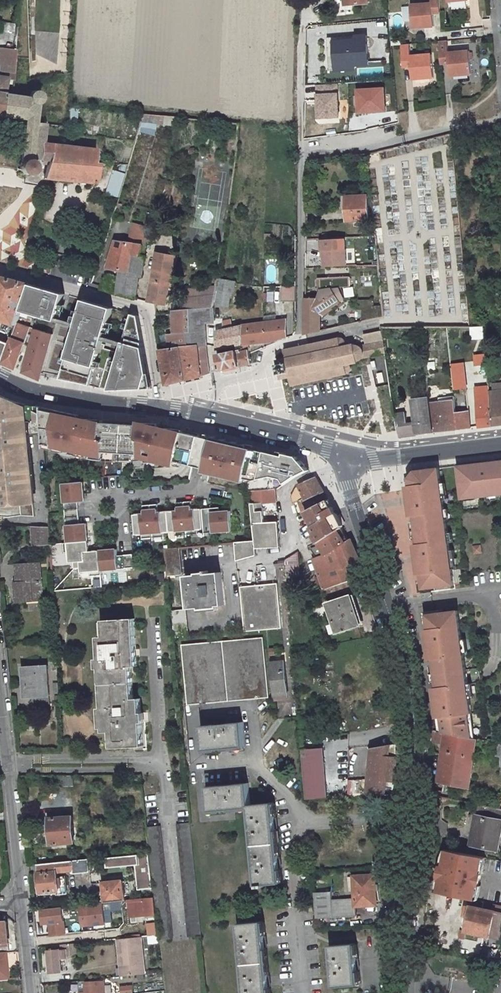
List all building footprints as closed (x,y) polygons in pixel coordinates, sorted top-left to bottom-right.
[(432,5),(411,7),(413,30),(435,28),(434,14),(441,13),(440,0),(432,0),(432,5)] [(14,23),(0,23),(0,41),(13,41),(14,23)] [(356,40),(334,41),(337,70),(354,69),(354,65),(368,64),(366,35),(356,36),(356,40)] [(447,42),(439,43),(441,64),(448,63),(450,77),(471,75),(469,52),(448,54),(447,42)] [(409,45),(401,46),(403,67),(410,66),(412,81),(433,79),(431,56),(410,58),(409,45)] [(3,79),(11,80),(14,49),(4,48),(1,77),(3,77),(3,79)] [(3,79),(1,94),(2,94),(11,87),(11,80),(3,79)] [(313,85),(314,120),(337,118),(336,84),(313,85)] [(353,88),(354,115),(383,113),(382,87),(353,88)] [(30,160),(30,157),(34,122),(36,103),(38,103),(41,101),(42,97),(42,96),(41,94),(40,92),(37,91),(33,92),(32,93),(30,96),(30,97),(2,94),(0,114),(0,115),(17,117),(17,122),(23,123),(19,161),(21,161),(23,160),(25,159),(28,159),(30,160)] [(69,107),(68,126),(75,127),(76,108),(69,107)] [(157,120),(143,117),(139,132),(154,136),(157,120)] [(95,149),(67,145),(45,143),(42,142),(44,123),(34,122),(30,157),(48,159),(43,177),(96,182),(98,159),(94,159),(95,149)] [(23,160),(21,161),(19,164),(19,167),(19,170),(20,172),(23,174),(26,175),(29,175),(31,174),(34,172),(35,170),(35,167),(35,164),(33,161),(30,160),(28,159),(25,159),(23,160)] [(125,174),(112,170),(105,194),(117,197),(125,174)] [(367,196),(347,197),(348,220),(369,219),(367,196)] [(118,269),(128,271),(131,254),(141,255),(145,238),(146,237),(145,235),(131,232),(129,243),(115,241),(108,267),(118,269)] [(345,239),(321,240),(321,251),(324,250),(324,257),(324,267),(346,266),(345,239)] [(165,305),(172,267),(175,255),(156,252),(147,301),(165,305)] [(128,274),(137,275),(140,276),(144,256),(141,255),(131,254),(128,271),(128,274)] [(264,284),(284,284),(284,275),(283,275),(283,259),(264,259),(264,284)] [(137,275),(128,274),(128,271),(118,269),(114,294),(134,298),(137,275)] [(30,284),(15,280),(0,276),(0,319),(16,325),(21,311),(22,309),(30,284)] [(318,299),(305,299),(305,333),(307,319),(316,313),(318,315),(321,315),(324,314),(326,313),(328,310),(330,307),(329,306),(332,304),(333,305),(341,300),(341,299),(344,297),(339,288),(350,287),(350,276),(321,278),(320,292),(318,299)] [(231,292),(233,281),(220,279),(218,289),(231,292)] [(64,294),(30,284),(22,309),(29,311),(28,313),(57,321),(57,318),(64,294)] [(295,301),(295,287),(282,286),(282,301),(295,301)] [(231,292),(218,289),(216,303),(228,306),(231,292)] [(197,297),(189,298),(181,299),(182,309),(188,308),(212,307),(214,295),(209,296),(197,297)] [(112,308),(84,300),(77,324),(76,327),(61,379),(84,383),(111,390),(151,388),(138,315),(131,313),(123,341),(122,344),(121,350),(104,346),(106,342),(103,341),(104,339),(105,335),(112,308)] [(371,301),(359,301),(359,310),(363,310),(362,322),(378,319),(384,318),(383,307),(371,306),(371,301)] [(206,345),(203,316),(212,315),(212,307),(188,308),(189,330),(185,331),(187,346),(197,345),(197,346),(206,345)] [(172,310),(172,312),(173,333),(167,334),(169,348),(180,347),(187,346),(185,331),(189,330),(188,308),(182,309),(172,310)] [(284,337),(285,320),(284,320),(283,317),(281,317),(281,320),(275,321),(275,313),(262,315),(262,323),(241,325),(241,344),(246,343),(275,339),(284,337)] [(307,319),(305,333),(306,335),(321,332),(321,315),(318,315),(316,313),(307,319)] [(57,318),(57,321),(76,327),(77,324),(57,318)] [(9,344),(3,363),(15,368),(29,329),(16,325),(9,344)] [(217,331),(217,348),(240,344),(241,344),(241,325),(217,331)] [(468,327),(469,340),(483,340),(482,326),(468,327)] [(40,379),(53,335),(37,330),(23,372),(40,379)] [(286,358),(276,360),(280,380),(290,378),(292,386),(349,373),(351,371),(352,369),(351,366),(349,364),(358,362),(358,360),(362,358),(385,354),(381,331),(363,335),(365,344),(360,345),(354,345),(354,344),(344,346),(346,344),(346,342),(345,340),(345,339),(343,338),(342,338),(340,338),(284,350),(286,358)] [(104,339),(122,344),(123,341),(105,335),(104,339)] [(0,342),(0,362),(3,363),(9,344),(0,342)] [(246,343),(241,344),(240,344),(241,349),(216,354),(219,371),(250,363),(246,343)] [(201,376),(197,346),(197,345),(187,346),(180,347),(185,380),(201,376)] [(206,345),(197,346),(201,376),(209,374),(206,345)] [(159,349),(165,385),(185,380),(180,347),(169,348),(159,349)] [(464,363),(450,363),(451,390),(465,389),(464,363)] [(487,364),(476,365),(477,373),(487,372),(487,364)] [(489,387),(475,388),(479,427),(493,425),(490,392),(489,387)] [(490,392),(493,425),(500,425),(500,391),(490,392)] [(34,516),(32,486),(27,434),(31,433),(43,433),(41,405),(26,406),(0,395),(0,515),(34,516)] [(407,416),(396,418),(400,437),(432,433),(430,413),(429,402),(428,396),(413,398),(416,422),(408,424),(407,416)] [(396,397),(393,397),(394,406),(396,418),(407,416),(405,404),(397,405),(396,397)] [(437,412),(430,413),(432,433),(470,428),(469,411),(455,412),(454,399),(453,399),(438,401),(436,401),(437,412)] [(436,401),(429,402),(430,413),(437,412),(436,401)] [(79,414),(41,405),(43,433),(44,448),(57,451),(58,447),(70,450),(69,454),(77,455),(78,451),(92,454),(102,457),(114,459),(114,461),(122,461),(127,461),(133,461),(134,454),(147,455),(146,459),(146,462),(169,464),(176,465),(177,461),(192,465),(198,446),(199,436),(200,433),(184,430),(166,428),(159,427),(159,424),(103,420),(85,418),(85,419),(78,417),(79,414)] [(368,424),(368,415),(355,415),(355,424),(368,424)] [(354,433),(369,431),(368,424),(353,426),(354,433)] [(212,439),(199,436),(198,446),(192,465),(205,468),(202,479),(208,480),(210,473),(249,483),(250,492),(274,490),(274,488),(277,489),(295,477),(309,470),(297,456),(212,436),(212,439)] [(458,469),(462,497),(489,494),(489,496),(500,494),(500,493),(500,461),(495,462),(495,463),(488,464),(488,462),(465,465),(466,468),(458,469)] [(422,575),(424,590),(455,586),(441,481),(440,471),(440,468),(415,471),(410,479),(410,486),(407,486),(408,497),(411,497),(412,505),(409,506),(411,517),(415,516),(416,521),(418,538),(419,544),(415,545),(416,556),(419,556),(419,564),(417,565),(418,575),(422,575)] [(291,497),(293,503),(298,501),(302,513),(306,511),(308,511),(328,499),(315,478),(298,486),(294,490),(291,497)] [(61,484),(67,544),(62,544),(63,555),(68,554),(68,563),(73,563),(73,569),(79,569),(80,573),(89,572),(90,576),(100,575),(100,571),(133,568),(132,555),(116,556),(116,549),(88,552),(85,524),(78,524),(77,514),(76,503),(83,502),(82,482),(61,484)] [(274,490),(250,492),(253,526),(265,525),(263,505),(275,503),(274,490)] [(382,510),(400,507),(397,491),(379,494),(382,510)] [(342,528),(336,515),(328,499),(308,511),(306,511),(313,525),(311,526),(314,533),(313,533),(318,541),(320,540),(342,528)] [(143,514),(133,515),(135,535),(142,534),(142,539),(163,537),(163,532),(175,532),(176,536),(197,534),(197,530),(203,529),(203,533),(232,531),(230,511),(219,512),(211,513),(210,508),(192,510),(191,501),(176,503),(177,511),(158,513),(157,504),(142,506),(143,514)] [(400,523),(396,508),(383,513),(387,527),(400,523)] [(280,548),(281,524),(265,525),(253,526),(254,537),(253,537),(253,540),(236,542),(237,561),(256,556),(256,549),(280,548)] [(48,525),(32,525),(32,540),(49,540),(48,525)] [(342,528),(320,540),(320,542),(325,553),(315,558),(314,559),(324,590),(329,588),(347,582),(351,581),(346,568),(361,561),(350,539),(348,540),(342,528)] [(320,542),(311,547),(315,558),(325,553),(320,542)] [(481,545),(472,545),(474,555),(482,554),(481,545)] [(179,548),(165,550),(167,575),(181,574),(179,548)] [(297,553),(286,559),(286,561),(289,592),(297,592),(295,577),(300,576),(297,553)] [(40,580),(39,563),(15,565),(16,582),(40,580)] [(185,575),(188,609),(223,605),(220,572),(208,573),(208,570),(206,571),(206,572),(197,573),(197,574),(185,575)] [(40,580),(16,582),(16,583),(14,584),(15,603),(42,600),(40,580)] [(349,589),(347,582),(329,588),(331,595),(349,589)] [(244,632),(282,629),(278,584),(240,587),(244,632)] [(351,596),(326,604),(336,634),(361,625),(351,596)] [(171,611),(173,638),(187,636),(184,610),(171,611)] [(442,719),(443,733),(446,734),(471,739),(468,715),(472,715),(459,612),(427,616),(429,630),(426,631),(427,640),(429,640),(431,650),(428,650),(430,661),(434,660),(435,665),(437,683),(437,688),(433,689),(435,700),(437,700),(438,709),(436,710),(437,719),(442,719)] [(102,716),(103,728),(103,732),(110,732),(110,741),(114,740),(115,747),(143,746),(139,697),(133,697),(131,666),(137,666),(133,618),(101,621),(103,637),(96,637),(97,656),(101,656),(104,695),(100,695),(101,703),(97,703),(98,716),(102,716)] [(263,638),(182,645),(188,706),(269,698),(263,638)] [(284,657),(270,658),(274,698),(288,696),(284,657)] [(49,696),(46,666),(22,668),(24,698),(49,696)] [(242,724),(202,728),(204,751),(244,747),(242,724)] [(435,732),(433,743),(444,745),(446,734),(443,733),(439,733),(435,732)] [(444,745),(441,769),(467,773),(469,755),(475,756),(477,740),(475,740),(471,739),(446,734),(444,745)] [(399,743),(371,748),(367,796),(394,794),(397,758),(399,758),(399,743)] [(321,748),(299,749),(302,800),(324,799),(321,748)] [(470,790),(475,756),(469,755),(467,773),(441,769),(439,784),(470,790)] [(248,784),(208,788),(210,811),(248,808),(256,884),(258,884),(259,888),(265,887),(264,884),(280,882),(273,804),(250,805),(248,784)] [(473,845),(498,849),(500,832),(500,820),(476,815),(474,826),(476,827),(473,845)] [(72,816),(49,818),(51,845),(74,843),(72,816)] [(190,821),(177,823),(189,937),(201,935),(190,821)] [(146,826),(149,853),(153,888),(159,940),(173,938),(160,824),(146,826)] [(483,858),(448,851),(445,867),(441,866),(439,878),(439,882),(441,883),(439,892),(474,900),(476,890),(477,886),(479,887),(482,874),(480,873),(483,858)] [(153,888),(149,853),(106,857),(107,867),(135,864),(138,889),(153,888)] [(90,871),(88,859),(79,860),(80,872),(90,871)] [(80,872),(79,860),(38,864),(40,889),(37,890),(38,896),(48,895),(48,892),(56,891),(57,894),(67,893),(65,877),(58,878),(57,872),(74,870),(74,873),(80,872)] [(381,861),(373,862),(373,870),(382,870),(381,861)] [(332,891),(313,893),(315,919),(357,916),(357,906),(377,904),(375,875),(354,876),(355,898),(332,900),(332,891)] [(124,900),(123,895),(124,895),(122,880),(103,882),(104,890),(99,891),(100,902),(103,902),(124,900)] [(125,901),(126,906),(133,905),(135,916),(155,914),(153,898),(136,900),(125,901)] [(78,905),(80,926),(105,923),(103,902),(100,902),(78,905)] [(465,931),(499,939),(500,928),(500,907),(493,905),(492,911),(472,907),(471,908),(466,907),(464,916),(468,917),(465,931)] [(61,906),(40,909),(42,923),(48,922),(50,935),(64,933),(61,906)] [(8,949),(6,921),(0,921),(0,949),(8,949)] [(238,924),(244,992),(268,992),(261,922),(238,924)] [(157,935),(155,923),(147,924),(148,936),(157,935)] [(132,956),(134,974),(145,973),(141,937),(124,938),(126,956),(132,956)] [(355,945),(331,947),(334,986),(358,984),(355,945)] [(63,950),(47,952),(49,972),(60,971),(58,959),(64,959),(63,950)] [(132,956),(126,956),(128,975),(134,974),(132,956)] [(97,992),(104,992),(103,982),(85,983),(86,992),(97,992)] [(131,985),(118,985),(118,992),(131,992),(131,985)]
